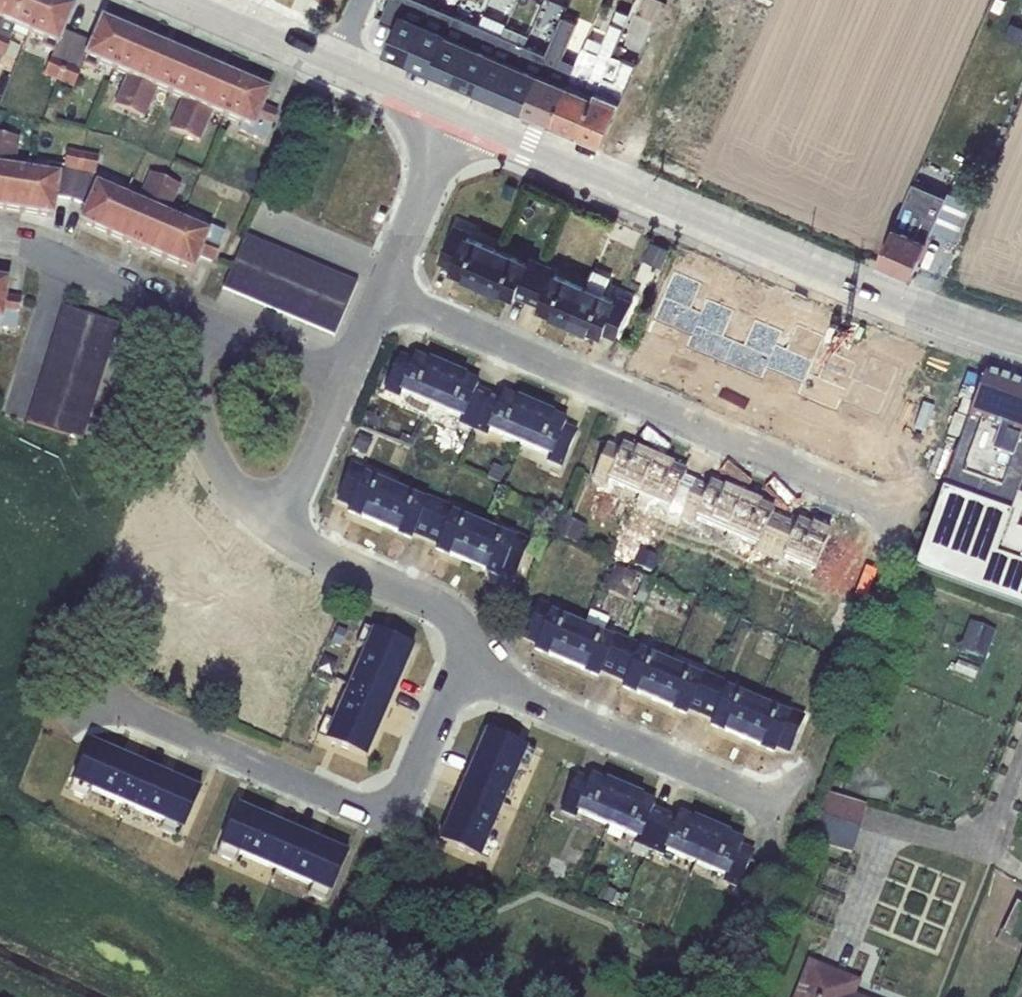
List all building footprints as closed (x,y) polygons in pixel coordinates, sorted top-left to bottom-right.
[(0,26),(0,63),(13,34),(26,39),(28,36),(43,0),(11,0),(0,26)] [(11,0),(0,0),(0,26),(11,0)] [(28,36),(44,43),(42,47),(53,52),(43,77),(59,84),(77,39),(78,38),(63,32),(73,9),(54,0),(43,0),(28,36)] [(411,60),(434,5),(423,0),(390,0),(381,19),(396,26),(386,49),(411,60)] [(411,60),(433,69),(456,15),(434,5),(411,60)] [(548,119),(580,133),(619,43),(632,13),(618,8),(604,41),(589,36),(577,64),(572,62),(548,119)] [(507,24),(508,21),(487,12),(482,25),(479,24),(456,79),(479,89),(502,34),(507,24)] [(479,24),(456,15),(433,69),(456,79),(479,24)] [(525,109),(548,119),(572,62),(563,58),(578,22),(564,16),(548,54),(525,109)] [(77,39),(59,84),(73,90),(83,67),(95,72),(97,65),(113,72),(114,71),(130,33),(101,21),(92,44),(78,38),(77,39)] [(502,34),(525,44),(530,34),(507,24),(502,34)] [(114,71),(113,72),(126,78),(114,105),(129,112),(158,45),(130,33),(114,71)] [(479,89),(502,99),(525,44),(502,34),(479,89)] [(580,133),(603,142),(637,64),(619,56),(624,46),(619,43),(580,133)] [(502,99),(525,109),(548,54),(525,44),(502,99)] [(158,45),(129,112),(144,118),(151,101),(149,101),(154,89),(169,96),(185,56),(158,45)] [(185,56),(169,96),(181,101),(168,130),(184,137),(213,69),(185,56)] [(213,69),(184,137),(199,144),(206,125),(204,124),(209,113),(224,119),(240,80),(241,80),(213,69)] [(240,80),(224,119),(252,131),(249,136),(264,143),(277,114),(262,108),(269,93),(241,80),(240,80)] [(0,147),(0,210),(21,214),(21,213),(28,171),(15,169),(20,138),(2,135),(0,147)] [(21,213),(21,214),(52,218),(55,199),(72,201),(82,154),(82,153),(67,150),(64,168),(47,165),(46,174),(28,171),(21,213)] [(82,154),(72,201),(87,207),(80,223),(108,236),(125,197),(111,190),(113,185),(95,176),(99,157),(82,154)] [(125,197),(108,236),(136,248),(153,210),(166,181),(149,173),(137,202),(125,197)] [(153,210),(136,248),(163,260),(180,222),(181,219),(168,215),(180,187),(166,181),(153,210)] [(883,256),(880,262),(912,276),(919,260),(945,196),(914,183),(883,256)] [(180,222),(163,260),(192,272),(198,257),(213,263),(225,234),(181,219),(180,222)] [(483,284),(499,247),(470,234),(471,232),(455,226),(441,259),(454,265),(451,270),(483,284)] [(244,235),(222,290),(223,290),(333,337),(334,337),(336,331),(357,283),(244,235)] [(499,247),(483,284),(515,298),(517,292),(529,297),(543,266),(499,247)] [(543,266),(529,297),(542,303),(539,308),(571,322),(585,288),(587,285),(543,266)] [(585,288),(571,322),(602,336),(605,330),(618,336),(634,299),(618,292),(616,297),(604,292),(611,276),(594,268),(587,285),(585,288)] [(15,332),(20,301),(5,299),(7,282),(0,280),(0,330),(15,332)] [(68,437),(82,441),(118,325),(62,308),(26,424),(68,437)] [(691,373),(709,332),(663,313),(648,349),(661,354),(659,360),(691,373)] [(830,320),(823,334),(841,341),(847,326),(830,320)] [(709,332),(691,373),(722,387),(725,381),(737,387),(753,351),(760,333),(752,330),(745,348),(709,332)] [(753,351),(737,387),(749,392),(747,398),(779,411),(795,374),(765,361),(767,357),(753,351)] [(430,408),(446,371),(414,358),(411,363),(398,358),(384,391),(399,398),(400,396),(409,399),(405,408),(426,417),(430,408)] [(795,374),(779,411),(810,425),(812,419),(825,425),(840,388),(848,370),(841,367),(836,378),(829,375),(824,387),(795,374)] [(446,371),(430,408),(459,421),(457,426),(472,432),(473,429),(487,396),(475,390),(477,385),(446,371)] [(945,493),(1009,516),(994,558),(1021,567),(1021,532),(1016,530),(1020,519),(1021,512),(1021,498),(1017,496),(1021,481),(1021,387),(985,373),(945,493)] [(473,429),(472,432),(486,438),(488,433),(518,446),(533,409),(502,395),(499,401),(487,396),(473,429)] [(533,409),(518,446),(546,459),(545,463),(560,470),(575,434),(563,428),(565,423),(533,409)] [(82,441),(68,437),(66,444),(80,448),(82,441)] [(458,444),(439,448),(442,461),(444,461),(461,458),(458,444)] [(638,495),(653,461),(621,447),(619,452),(606,447),(590,483),(605,489),(607,484),(637,497),(638,495)] [(638,495),(637,497),(640,499),(640,503),(649,507),(652,504),(667,510),(665,515),(679,521),(680,519),(695,485),(682,480),(685,474),(653,461),(638,495)] [(379,526),(395,489),(365,477),(366,474),(351,467),(337,501),(350,506),(347,512),(379,526)] [(680,519),(679,521),(694,527),(696,522),(725,535),(741,499),(709,485),(707,490),(695,485),(680,519)] [(395,489),(379,526),(411,539),(413,534),(425,539),(441,504),(427,498),(425,502),(395,489)] [(945,493),(917,574),(1021,611),(1021,567),(994,558),(1009,516),(945,493)] [(741,499),(725,535),(754,548),(752,553),(767,559),(783,523),(770,518),(773,512),(741,499)] [(441,504),(425,539),(438,544),(435,550),(467,563),(483,527),(455,515),(457,511),(441,504)] [(560,515),(551,535),(577,546),(585,527),(560,515)] [(783,523),(767,559),(781,565),(783,561),(813,574),(829,537),(797,523),(794,528),(783,523)] [(483,527),(467,563),(499,577),(501,572),(514,577),(529,541),(515,535),(512,540),(483,527)] [(829,537),(813,574),(843,586),(841,591),(856,597),(871,561),(858,556),(860,550),(829,537)] [(640,549),(633,564),(652,573),(659,557),(640,549)] [(610,564),(600,588),(625,599),(636,575),(610,564)] [(581,629),(582,627),(552,614),(554,610),(539,603),(523,639),(536,644),(534,650),(566,663),(581,629)] [(589,610),(582,627),(602,635),(609,619),(589,610)] [(970,622),(959,650),(985,660),(996,632),(970,622)] [(581,629),(566,663),(598,677),(600,671),(612,677),(628,641),(613,635),(611,639),(602,635),(582,627),(581,629)] [(364,651),(372,632),(363,628),(354,647),(362,651),(364,651)] [(372,632),(364,651),(404,669),(413,649),(372,632)] [(628,641),(612,677),(624,682),(622,687),(654,701),(670,664),(640,651),(642,647),(628,641)] [(362,651),(347,686),(349,687),(389,704),(395,691),(404,669),(364,651),(362,651)] [(670,664),(654,701),(686,715),(688,709),(700,715),(716,679),(701,672),(699,677),(670,664)] [(716,679),(700,715),(712,720),(710,725),(742,739),(757,703),(725,689),(727,684),(716,679)] [(347,686),(331,721),(333,722),(373,740),(381,723),(384,717),(389,704),(349,687),(347,686)] [(757,703),(742,739),(774,753),(776,747),(789,753),(804,717),(789,710),(787,715),(757,703)] [(333,722),(331,721),(324,718),(316,738),(325,742),(333,722)] [(333,722),(325,742),(365,759),(373,740),(333,722)] [(486,732),(477,752),(519,770),(526,773),(535,753),(486,732)] [(92,793),(109,752),(90,744),(69,793),(88,802),(92,793)] [(109,752),(92,793),(126,809),(127,808),(145,768),(131,762),(109,752)] [(477,752),(462,788),(502,805),(504,805),(519,770),(477,752)] [(127,808),(126,809),(162,824),(180,783),(158,773),(145,768),(127,808)] [(607,828),(622,791),(590,777),(588,783),(575,777),(559,814),(575,820),(577,815),(607,828)] [(180,783),(162,824),(159,832),(179,840),(200,791),(180,783)] [(462,788),(447,823),(488,841),(504,805),(502,805),(462,788)] [(622,791),(607,828),(635,841),(630,853),(645,859),(649,851),(649,849),(664,815),(651,810),(654,805),(622,791)] [(813,822),(807,840),(852,854),(866,806),(824,794),(817,816),(816,816),(813,822)] [(239,857),(257,816),(237,807),(216,856),(235,865),(239,857)] [(649,849),(649,851),(663,857),(665,852),(694,866),(695,863),(710,829),(678,815),(676,821),(664,815),(649,849)] [(257,816),(239,857),(274,873),(275,871),(292,831),(273,823),(257,816)] [(488,841),(447,823),(438,842),(488,864),(495,846),(488,843),(488,841)] [(695,863),(694,866),(723,879),(722,883),(737,890),(752,854),(739,848),(742,843),(710,829),(695,863)] [(275,871),(274,873),(309,888),(327,846),(305,837),(292,831),(275,871)] [(327,846),(309,888),(306,895),(326,904),(347,855),(327,846)] [(603,886),(597,899),(615,906),(620,895),(615,893),(616,891),(603,886)] [(997,943),(1014,951),(1021,933),(1021,907),(1015,904),(997,943)] [(793,996),(858,996),(855,996),(861,982),(807,961),(793,996)]
